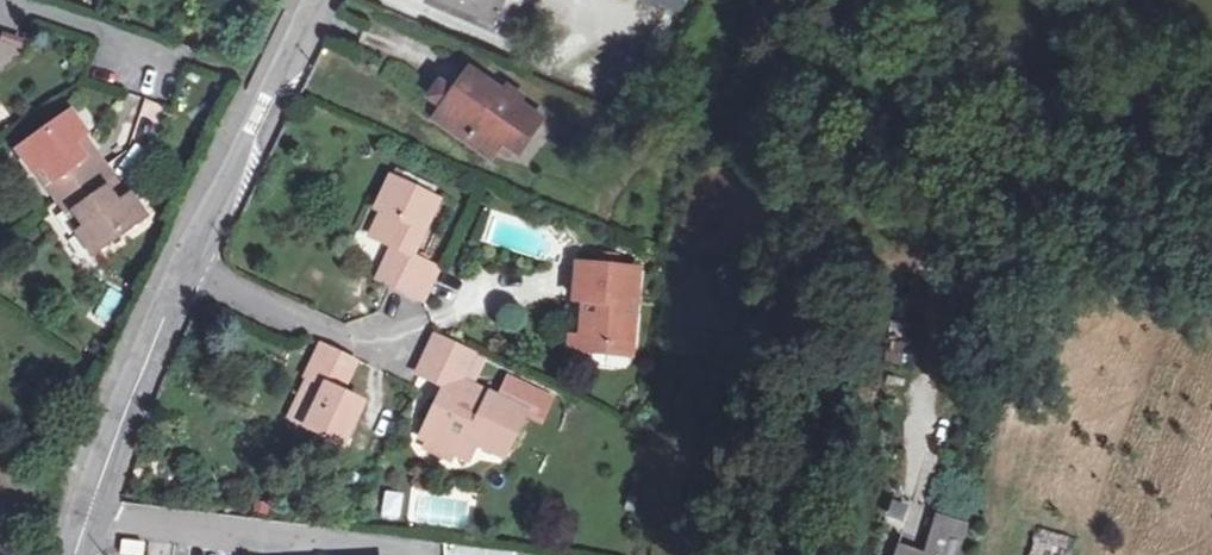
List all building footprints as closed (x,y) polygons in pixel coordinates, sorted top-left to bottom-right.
[(440,6),(500,30),(511,0),(442,0),(440,6)] [(686,12),(690,0),(651,0),(686,12)] [(925,36),(940,44),(943,32),(929,26),(925,36)] [(25,57),(17,38),(0,46),(0,68),(25,57)] [(489,83),(468,72),(461,89),(443,81),(440,88),(444,90),(438,102),(448,109),(446,114),(506,151),(513,143),(522,148),(531,135),(535,137),(549,116),(531,106),(533,102),(524,97),(521,101),(514,98),(516,93),(494,80),(489,83)] [(134,133),(154,138),(162,105),(142,100),(134,133)] [(80,147),(86,142),(92,138),(86,129),(77,116),(26,153),(41,174),(51,168),(72,200),(108,174),(97,158),(91,162),(80,147)] [(91,162),(97,158),(86,142),(80,147),(91,162)] [(51,168),(41,174),(64,206),(72,200),(51,168)] [(137,200),(130,205),(124,209),(113,194),(119,190),(113,181),(108,174),(72,200),(93,230),(84,235),(100,258),(152,222),(137,200)] [(418,309),(434,278),(410,264),(435,210),(388,185),(372,215),(377,218),(364,243),(391,258),(375,291),(384,295),(401,302),(418,309)] [(124,209),(130,205),(119,190),(113,194),(124,209)] [(93,230),(72,200),(64,206),(84,235),(93,230)] [(572,304),(568,335),(568,345),(591,346),(592,357),(617,358),(625,272),(566,267),(562,304),(572,304)] [(590,364),(592,357),(591,346),(568,345),(568,335),(552,337),(551,356),(590,364)] [(332,394),(347,363),(339,358),(314,346),(298,378),(313,385),(296,423),(334,443),(353,404),(332,394)] [(407,384),(432,392),(441,395),(432,416),(424,411),(409,447),(451,464),(457,452),(496,468),(518,420),(452,388),(464,364),(426,347),(414,369),(407,384)] [(441,395),(432,392),(424,411),(432,416),(441,395)] [(396,523),(404,502),(387,495),(379,517),(396,523)] [(989,517),(953,506),(937,554),(911,546),(909,554),(977,554),(989,517)] [(1029,554),(1064,554),(1069,540),(1037,530),(1029,554)] [(120,539),(119,554),(124,554),(144,554),(146,541),(120,539)]
